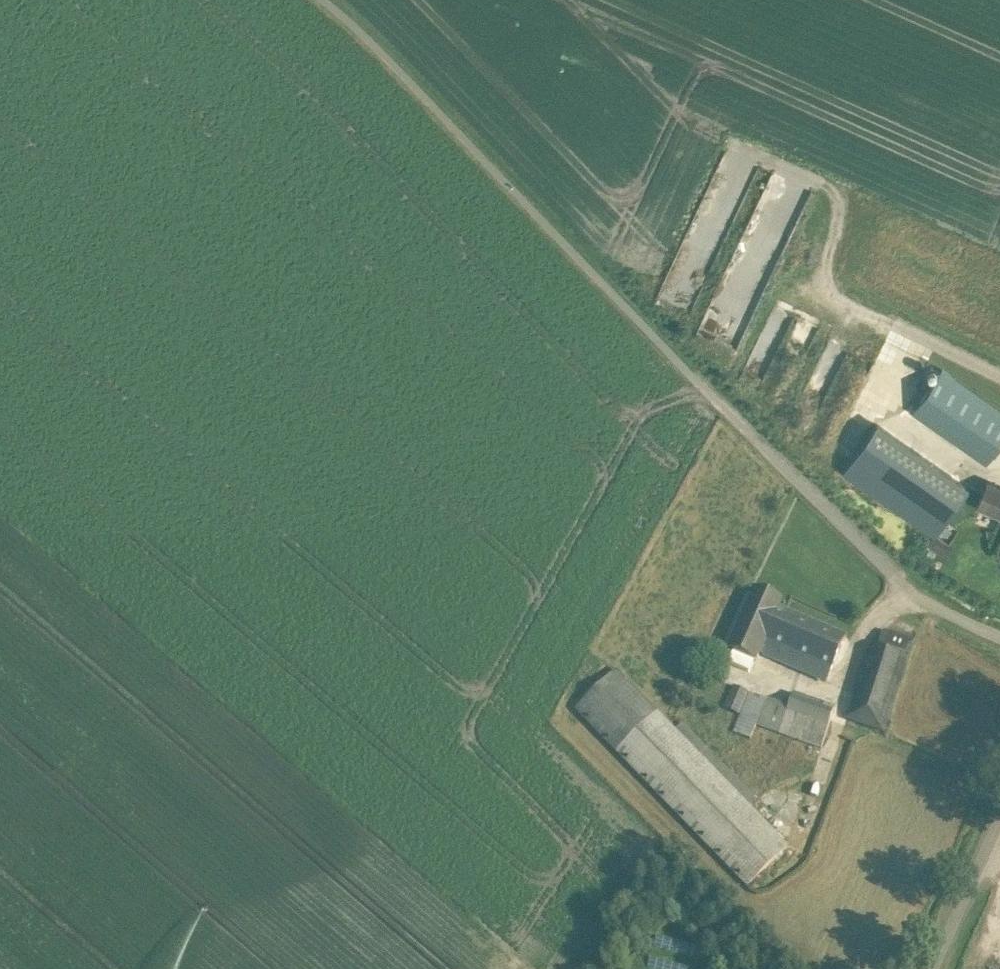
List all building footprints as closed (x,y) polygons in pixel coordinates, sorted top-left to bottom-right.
[(911,411),(984,462),(999,439),(999,391),(963,366),(955,377),(942,368),(911,411)] [(945,483),(918,521),(936,534),(937,533),(942,524),(965,493),(969,487),(952,475),(946,483),(945,483)] [(977,506),(999,515),(999,487),(987,481),(984,487),(977,506)] [(728,652),(753,663),(758,653),(826,684),(846,638),(778,608),(780,602),(755,591),(728,652)] [(874,647),(849,720),(884,732),(908,658),(874,647)] [(750,806),(757,800),(682,721),(674,729),(616,668),(574,708),(744,887),(788,846),(750,806)] [(821,748),(831,718),(732,686),(724,709),(739,714),(733,733),(752,739),(756,727),(821,748)]
